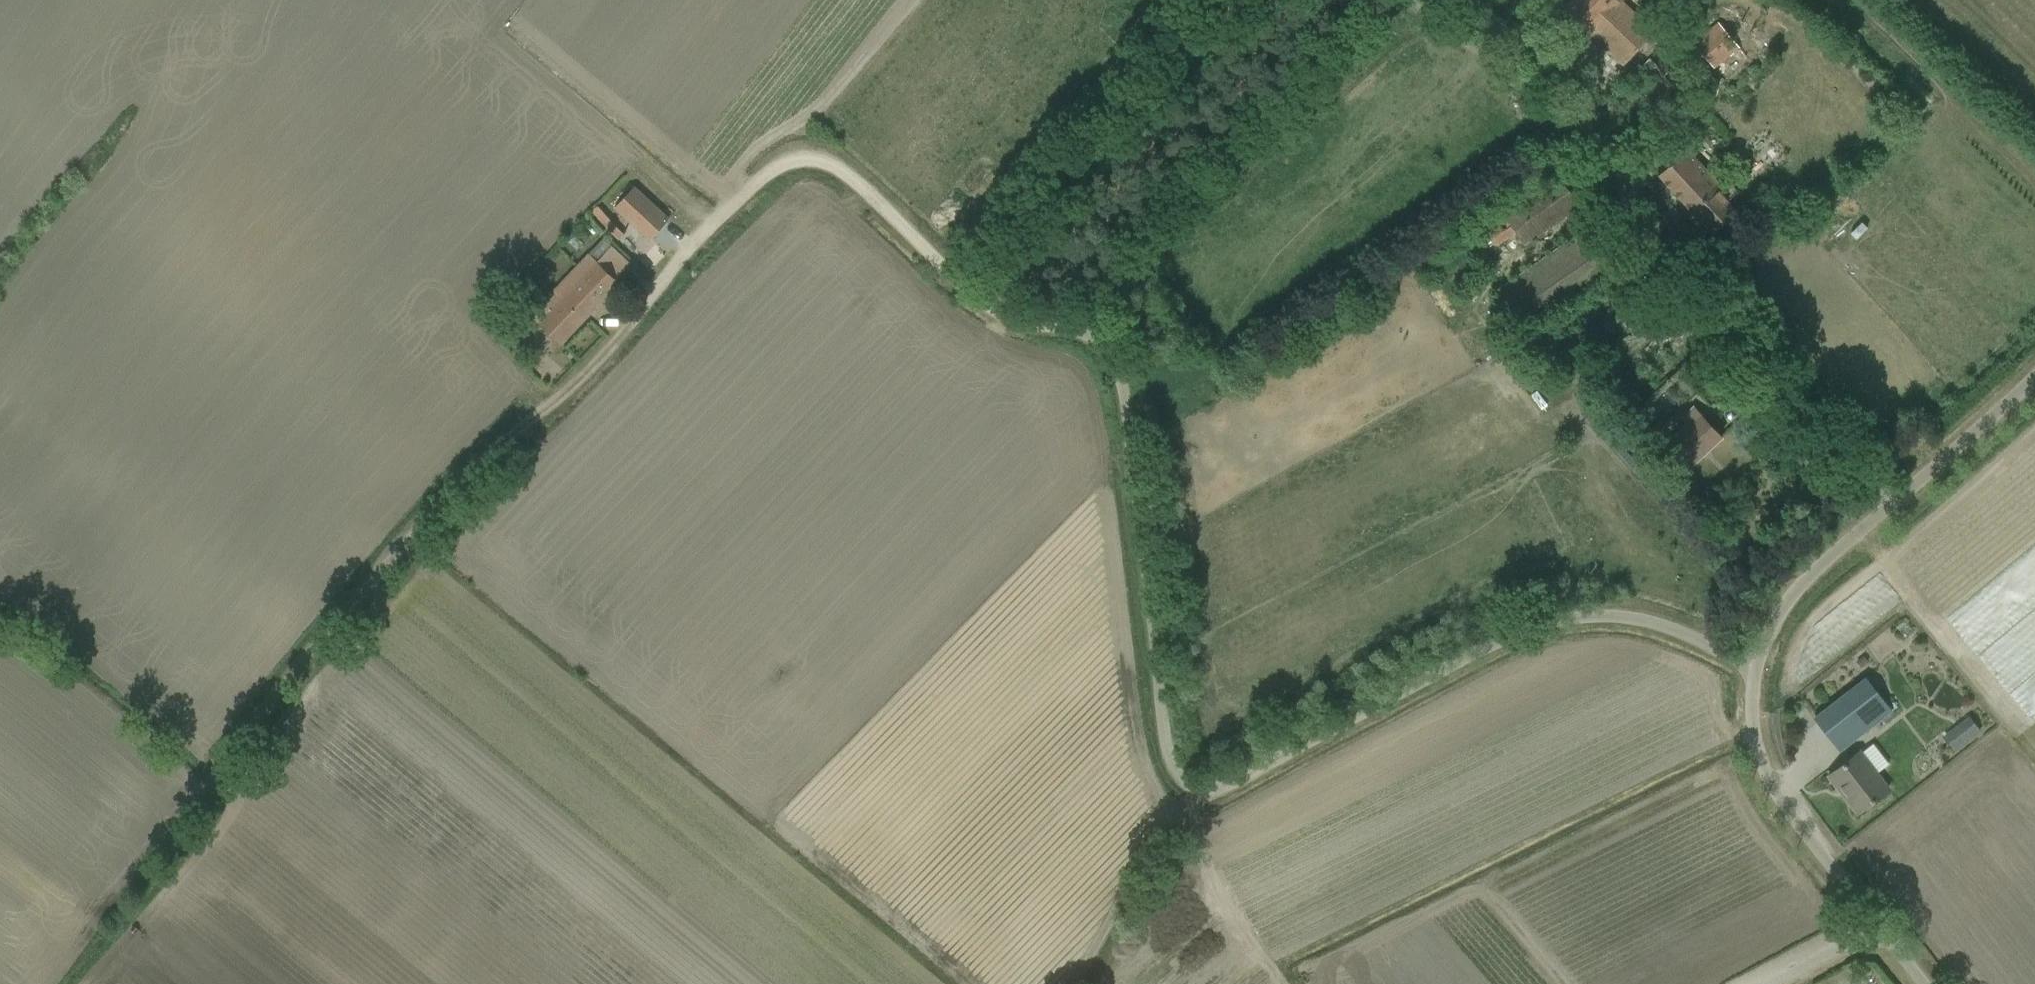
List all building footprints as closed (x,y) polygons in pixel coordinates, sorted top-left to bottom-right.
[(1637,51),(1654,33),(1620,1),(1621,0),(1570,0),(1562,9),(1623,65),(1637,51)] [(1714,69),(1739,48),(1717,22),(1692,43),(1714,69)] [(1598,108),(1612,124),(1631,145),(1692,86),(1667,57),(1655,67),(1650,61),(1613,95),(1598,108)] [(1721,187),(1686,149),(1658,175),(1712,233),(1737,211),(1727,201),(1737,191),(1728,181),(1721,187)] [(1524,245),(1563,219),(1579,207),(1557,175),(1541,187),(1471,235),(1485,255),(1516,234),(1524,245)] [(613,208),(649,241),(670,218),(634,185),(613,208)] [(1768,224),(1763,229),(1771,236),(1776,231),(1768,224)] [(1592,225),(1575,236),(1496,291),(1524,333),(1604,278),(1621,266),(1592,225)] [(558,291),(565,298),(541,324),(561,343),(619,282),(598,262),(588,253),(571,271),(574,274),(558,291)] [(1687,469),(1706,451),(1721,438),(1693,407),(1682,417),(1687,422),(1664,444),(1687,469)] [(1694,495),(1686,502),(1697,514),(1705,506),(1694,495)] [(1867,662),(1863,656),(1858,660),(1862,666),(1867,662)] [(1865,677),(1814,717),(1840,751),(1891,711),(1865,677)] [(1860,811),(1876,798),(1888,788),(1860,751),(1828,776),(1839,790),(1842,788),(1860,811)]
